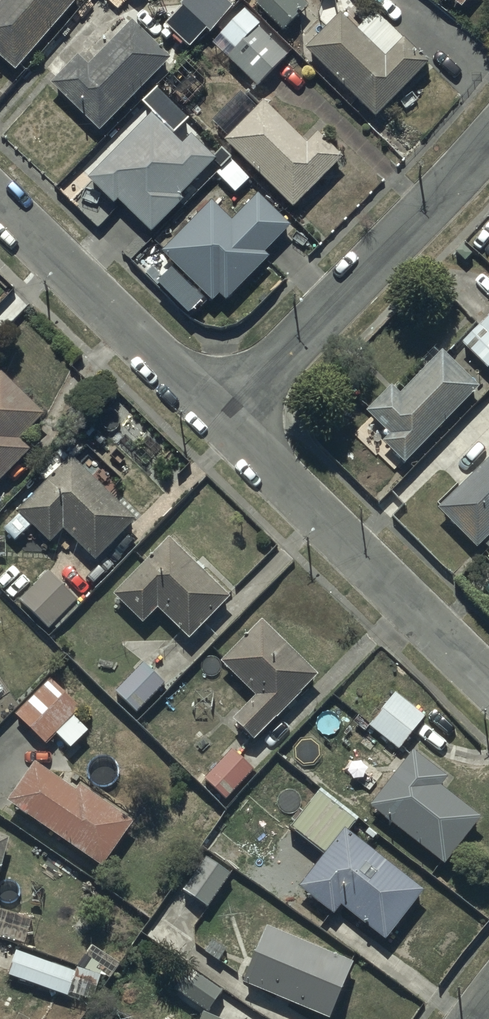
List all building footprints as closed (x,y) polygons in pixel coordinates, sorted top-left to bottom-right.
[(0,9),(0,63),(15,76),(81,0),(8,0),(0,9)] [(178,1),(185,7),(168,25),(186,41),(203,22),(210,29),(233,3),(229,0),(179,0),(178,1)] [(257,10),(286,35),(309,9),(298,0),(287,0),(266,0),(257,10)] [(462,14),(473,0),(444,0),(462,14)] [(341,18),(305,54),(325,74),(322,76),(358,114),(362,110),(376,124),(432,71),(375,12),(354,32),(341,18)] [(288,61),(245,15),(220,39),(234,55),(228,61),(256,91),(288,61)] [(80,62),(51,90),(99,138),(173,65),(133,25),(87,69),(80,62)] [(224,137),(218,143),(293,215),(342,163),(316,138),(307,148),(261,105),(227,140),(224,137)] [(181,140),(151,110),(87,176),(113,202),(118,196),(151,229),(182,198),(178,194),(216,155),(190,131),(181,140)] [(231,216),(213,198),(161,251),(210,298),(218,289),(226,297),(268,254),(264,250),(290,224),(256,191),(231,216)] [(463,350),(488,375),(488,324),(463,350)] [(392,392),(366,418),(390,441),(383,448),(405,469),(479,393),(442,358),(401,401),(392,392)] [(30,457),(21,449),(45,423),(0,379),(0,489),(30,457)] [(135,525),(70,462),(13,520),(48,554),(64,537),(95,567),(135,525)] [(438,513),(477,554),(484,547),(488,552),(488,464),(438,513)] [(230,604),(170,545),(115,600),(143,628),(158,612),(191,644),(230,604)] [(50,635),(78,606),(43,573),(15,603),(50,635)] [(254,747),(318,682),(265,628),(222,667),(257,703),(233,726),(254,747)] [(145,667),(116,697),(139,719),(168,690),(164,685),(169,680),(155,667),(150,672),(145,667)] [(71,754),(88,736),(72,721),(81,712),(51,682),(16,716),(47,747),(56,739),(71,754)] [(425,721),(396,697),(371,727),(400,751),(425,721)] [(254,775),(232,756),(205,788),(227,806),(254,775)] [(449,786),(414,757),(371,810),(427,855),(416,868),(431,880),(440,869),(444,872),(482,825),(443,793),(449,786)] [(33,770),(8,808),(104,873),(134,829),(78,791),(73,797),(33,770)] [(323,860),(299,892),(334,920),(340,913),(385,948),(425,898),(350,838),(359,826),(322,796),(292,834),(323,860)] [(10,846),(0,843),(0,879),(10,846)] [(202,861),(181,895),(210,913),(231,879),(202,861)] [(266,933),(243,990),(317,1018),(333,1018),(354,967),(266,933)] [(82,976),(17,956),(9,980),(74,1000),(82,976)] [(190,973),(176,992),(209,1016),(223,997),(190,973)]
